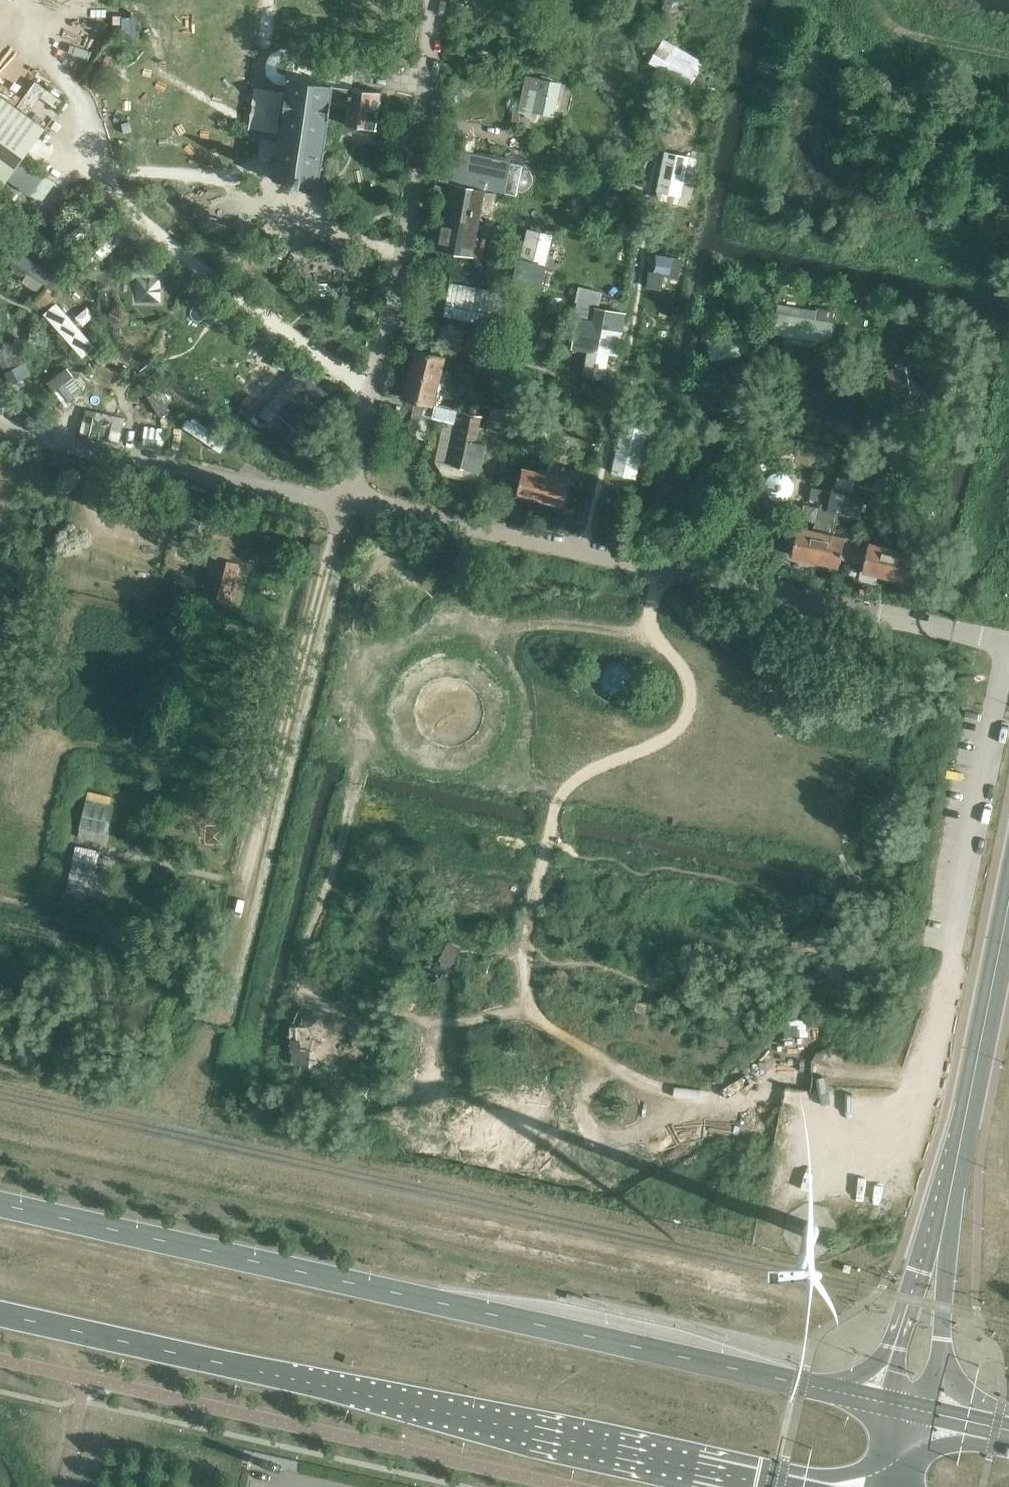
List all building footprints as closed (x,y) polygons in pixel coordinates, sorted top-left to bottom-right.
[(664,35),(650,59),(692,84),(702,67),(694,63),(698,55),(664,35)] [(477,61),(477,53),(457,52),(457,60),(477,61)] [(529,66),(530,58),(510,55),(509,63),(529,66)] [(327,133),(329,119),(331,119),(331,117),(329,117),(331,106),(334,84),(334,82),(333,82),(332,84),(291,78),(291,76),(290,76),(289,78),(288,78),(287,79),(289,80),(287,94),(285,94),(285,98),(286,98),(285,105),(285,111),(283,110),(283,112),(284,112),(282,127),(281,127),(280,129),(282,129),(280,143),(278,143),(278,145),(280,145),(278,160),(276,160),(276,161),(277,162),(275,176),(274,176),(273,178),(275,178),(275,180),(277,180),(277,178),(292,181),(290,181),(290,183),(292,183),(291,184),(293,184),(293,183),(301,184),(301,185),(302,185),(303,184),(304,184),(304,183),(303,183),(303,182),(318,184),(318,186),(319,186),(320,184),(321,184),(322,183),(320,183),(322,168),(324,168),(324,166),(322,166),(324,151),(326,152),(326,150),(325,150),(327,135),(328,135),(329,134),(327,133)] [(556,117),(563,86),(536,80),(530,107),(537,109),(536,113),(556,117)] [(377,129),(382,91),(378,91),(378,89),(369,88),(368,89),(336,85),(336,84),(334,84),(331,106),(348,109),(346,124),(377,129)] [(4,184),(23,158),(45,129),(0,97),(0,181),(4,184)] [(505,192),(511,162),(458,151),(452,182),(505,192)] [(690,157),(665,151),(655,193),(680,199),(690,157)] [(511,162),(505,192),(518,195),(518,193),(523,193),(528,192),(530,189),(533,185),(534,181),(533,177),(532,173),(530,171),(526,168),(524,167),(525,164),(511,162)] [(480,223),(486,191),(447,183),(446,191),(451,192),(446,216),(480,223)] [(483,257),(488,232),(478,230),(480,223),(446,216),(443,232),(437,231),(435,240),(441,241),(440,248),(483,257)] [(518,274),(544,280),(555,230),(530,224),(518,274)] [(23,252),(13,269),(44,288),(54,271),(23,252)] [(678,275),(681,256),(657,253),(654,270),(649,269),(647,286),(663,288),(665,274),(678,275)] [(138,276),(137,302),(161,303),(163,278),(138,276)] [(450,283),(448,317),(493,319),(494,285),(450,283)] [(628,310),(597,303),(598,288),(583,285),(575,342),(588,345),(581,379),(606,384),(610,358),(618,359),(628,310)] [(58,300),(45,311),(85,354),(98,342),(58,300)] [(828,342),(833,310),(780,301),(774,332),(828,342)] [(751,353),(747,332),(708,340),(712,361),(751,353)] [(37,345),(48,347),(50,337),(39,335),(37,345)] [(441,372),(445,357),(417,350),(411,374),(447,383),(449,374),(441,372)] [(7,373),(12,385),(33,376),(27,364),(7,373)] [(923,395),(917,365),(888,370),(893,406),(902,403),(906,422),(927,419),(925,408),(933,407),(931,394),(923,395)] [(293,438),(333,396),(311,374),(288,398),(280,391),(263,410),(293,438)] [(445,392),(447,383),(411,374),(405,397),(433,404),(437,390),(445,392)] [(504,433),(510,407),(492,403),(486,429),(504,433)] [(454,422),(456,417),(457,409),(437,404),(434,417),(454,422)] [(476,442),(479,427),(482,415),(463,412),(462,418),(456,417),(454,422),(446,463),(466,467),(465,472),(470,473),(471,468),(481,471),(487,445),(476,442)] [(519,435),(521,419),(511,417),(508,433),(519,435)] [(647,429),(623,423),(610,475),(635,480),(647,429)] [(550,461),(553,447),(543,445),(540,459),(550,461)] [(560,463),(563,449),(553,447),(550,461),(560,463)] [(542,500),(548,473),(524,468),(518,495),(542,500)] [(565,505),(571,478),(548,473),(542,500),(565,505)] [(841,559),(846,538),(831,534),(836,511),(860,516),(864,494),(852,492),(853,490),(834,486),(829,510),(827,509),(822,533),(816,560),(840,565),(841,559)] [(816,560),(822,533),(827,509),(818,507),(813,531),(798,527),(792,555),(816,560)] [(887,575),(898,525),(888,523),(883,546),(870,543),(865,564),(863,570),(887,575)] [(917,553),(902,550),(907,527),(898,525),(887,575),(911,581),(917,553)] [(320,552),(323,538),(314,537),(311,550),(320,552)] [(853,561),(857,540),(846,538),(841,559),(853,561)] [(865,564),(870,543),(857,540),(853,561),(865,564)] [(231,599),(240,564),(216,558),(208,593),(231,599)] [(87,797),(79,833),(108,840),(116,803),(87,797)] [(77,846),(72,869),(94,874),(99,851),(77,846)] [(461,944),(448,937),(433,967),(440,970),(436,979),(442,982),(461,944)]
